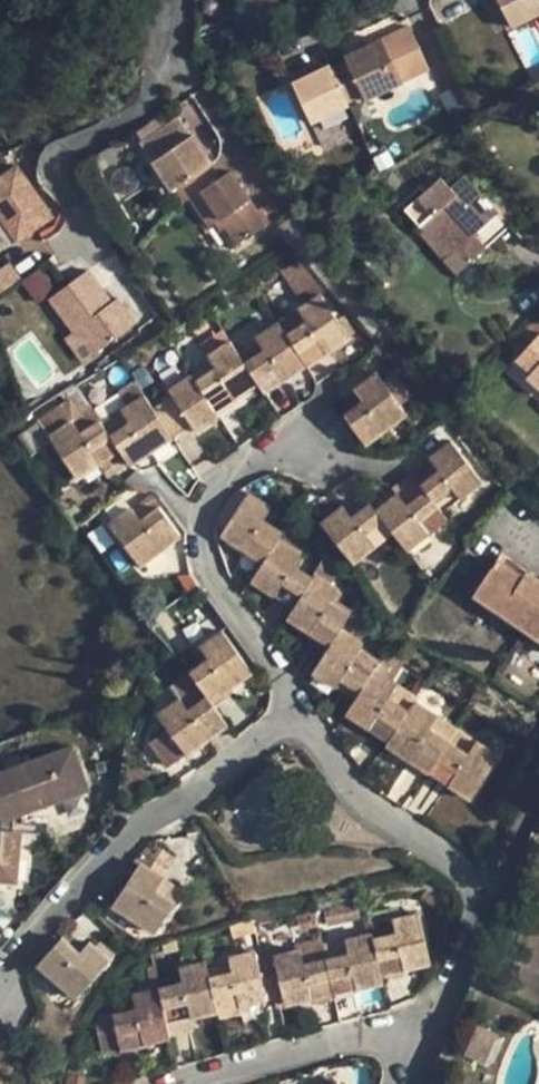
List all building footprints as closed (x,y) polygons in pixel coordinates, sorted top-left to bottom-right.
[(246,12),(283,7),(282,0),(244,0),(246,12)] [(510,29),(538,15),(538,0),(495,0),(510,29)] [(363,99),(428,70),(407,25),(343,56),(346,63),(330,70),(345,101),(361,93),(363,99)] [(285,74),(309,121),(346,105),(345,101),(330,70),(327,63),(307,72),(304,65),(285,74)] [(140,144),(152,162),(180,145),(169,126),(140,144)] [(221,221),(238,246),(266,228),(229,172),(219,178),(193,137),(180,145),(152,162),(171,192),(175,190),(184,205),(190,201),(208,229),(216,225),(221,221)] [(117,144),(99,155),(104,163),(121,152),(117,144)] [(0,178),(0,213),(17,241),(18,240),(52,217),(39,197),(20,167),(19,166),(0,178)] [(456,254),(467,267),(486,250),(475,239),(499,217),(464,178),(448,190),(440,180),(404,213),(419,230),(422,228),(449,260),(456,254)] [(0,213),(0,229),(10,245),(17,241),(0,213)] [(509,229),(499,217),(475,239),(486,250),(509,229)] [(232,250),(238,246),(221,221),(216,225),(232,250)] [(282,238),(287,246),(303,233),(298,228),(282,238)] [(456,276),(467,267),(456,254),(449,260),(422,228),(419,230),(416,232),(456,276)] [(0,268),(0,293),(20,280),(8,263),(0,268)] [(36,302),(54,288),(40,268),(21,282),(36,302)] [(86,273),(47,300),(72,333),(77,330),(94,354),(133,326),(115,301),(110,305),(86,273)] [(228,343),(205,358),(213,370),(233,398),(256,385),(262,394),(359,330),(349,316),(336,324),(318,297),(254,339),(261,352),(242,364),(228,343)] [(509,343),(520,355),(535,369),(526,378),(538,390),(538,315),(509,343)] [(535,369),(520,355),(510,365),(526,378),(535,369)] [(194,383),(213,412),(233,398),(213,370),(194,383)] [(189,376),(167,392),(171,398),(190,425),(195,432),(217,418),(213,412),(194,383),(189,376)] [(361,403),(342,417),(364,446),(404,418),(397,406),(408,401),(391,377),(380,385),(375,376),(353,392),(361,403)] [(65,411),(40,428),(75,480),(118,452),(128,466),(171,438),(152,410),(143,395),(100,424),(90,409),(71,421),(65,411)] [(171,398),(152,410),(171,438),(190,425),(171,398)] [(342,508),(319,524),(351,565),(392,534),(405,552),(447,522),(440,514),(480,484),(449,443),(426,460),(436,473),(418,485),(424,494),(405,506),(396,494),(374,512),(368,504),(349,519),(342,508)] [(246,495),(220,538),(262,564),(250,582),(293,608),(287,620),(328,645),(311,674),(353,702),(345,714),(388,742),(385,747),(468,801),(497,758),(413,704),(415,700),(372,672),(378,664),(358,651),(361,645),(339,631),(349,615),(329,603),(336,590),(313,576),(312,578),(292,566),(300,555),(278,540),(283,534),(262,521),(270,510),(246,495)] [(136,506),(107,527),(138,570),(179,539),(153,503),(140,511),(136,506)] [(472,596),(538,642),(538,581),(510,562),(507,567),(496,560),(472,596)] [(251,674),(220,633),(199,648),(189,655),(198,667),(188,674),(196,685),(211,704),(230,690),(251,674)] [(196,685),(188,674),(167,690),(175,701),(196,685)] [(211,704),(196,685),(175,701),(155,716),(163,725),(147,738),(170,769),(187,756),(227,727),(214,709),(211,704)] [(230,690),(211,704),(214,709),(233,694),(230,690)] [(0,776),(0,823),(2,827),(20,820),(87,796),(71,751),(0,776)] [(261,813),(278,773),(256,764),(239,804),(261,813)] [(20,820),(2,827),(1,836),(18,836),(20,820)] [(0,836),(0,887),(7,887),(15,887),(18,836),(1,836),(0,836)] [(145,854),(139,864),(155,874),(161,865),(145,854)] [(139,864),(111,907),(153,935),(177,897),(159,884),(162,879),(155,874),(139,864)] [(134,1010),(141,1045),(170,1038),(165,1024),(281,998),(283,1006),(382,984),(382,982),(380,975),(405,969),(429,964),(419,917),(369,927),(371,936),(344,942),(341,930),(319,934),(321,942),(298,946),(299,952),(272,957),(277,976),(260,979),(254,952),(227,958),(230,974),(209,978),(206,964),(178,970),(182,984),(131,996),(134,1010)] [(68,932),(62,940),(78,955),(84,948),(68,932)] [(62,940),(37,966),(74,1000),(109,962),(89,943),(84,948),(78,955),(62,940)] [(407,977),(405,969),(380,975),(382,982),(407,977)] [(112,1014),(119,1049),(141,1045),(134,1010),(112,1014)] [(110,1015),(93,1019),(101,1055),(118,1051),(110,1015)] [(464,1019),(452,1050),(483,1063),(496,1032),(464,1019)]
